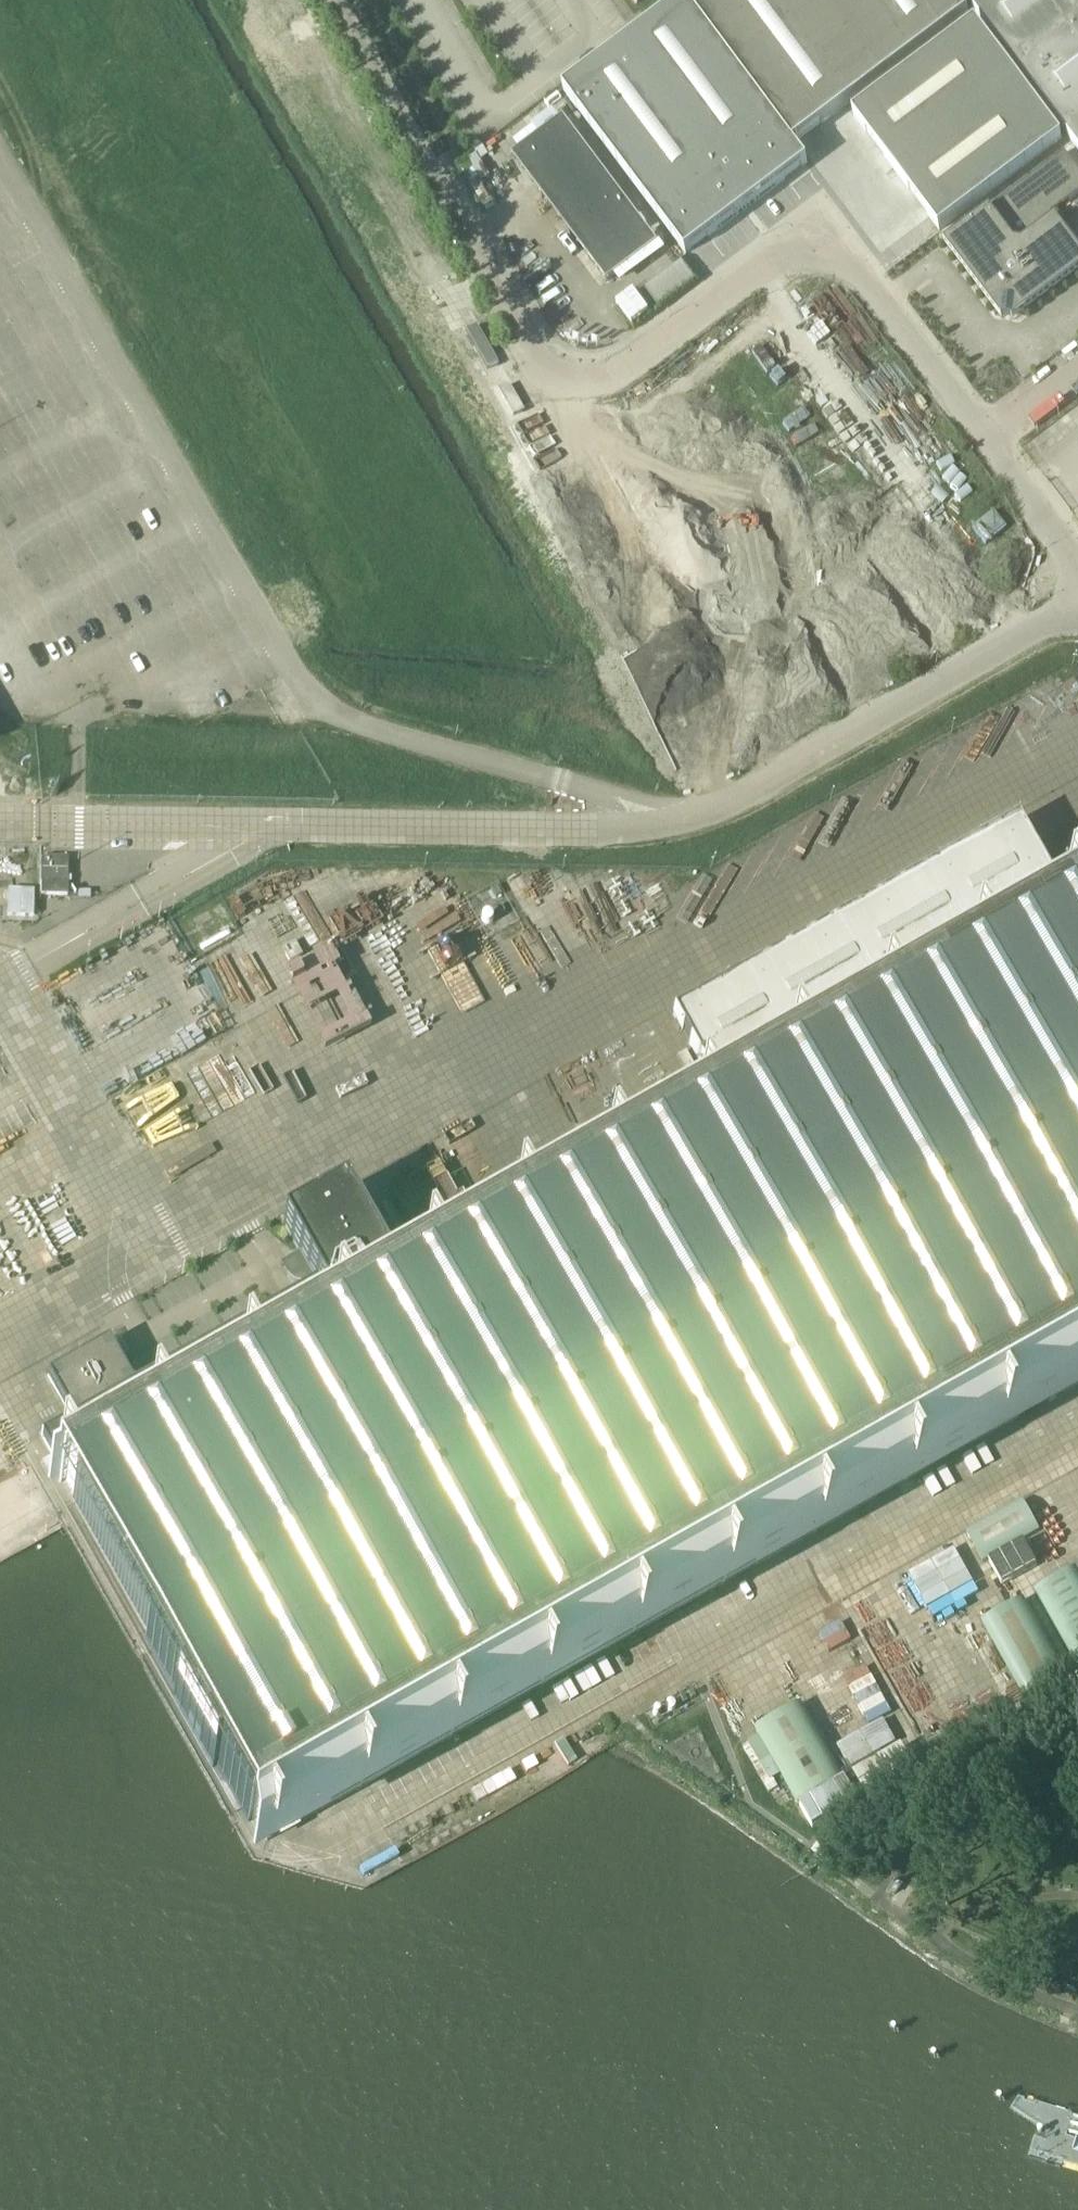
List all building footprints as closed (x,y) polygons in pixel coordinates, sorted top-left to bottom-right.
[(798,142),(692,0),(685,0),(564,91),(686,254),(808,163),(794,145),(798,142)] [(958,0),(692,0),(798,142),(969,14),(958,0)] [(1077,150),(1077,0),(965,0),(1077,150)] [(490,12),(487,14),(485,16),(517,57),(534,44),(503,2),(490,12)] [(940,231),(1062,139),(976,24),(854,115),(940,231)] [(607,282),(658,244),(564,117),(512,155),(531,180),(551,207),(607,282)] [(1077,195),(1077,170),(1065,152),(944,243),(993,308),(1025,313),(1077,273),(1077,248),(1052,214),(1077,195)] [(647,286),(659,304),(697,279),(685,261),(647,286)] [(635,290),(619,303),(635,323),(651,311),(635,290)] [(642,443),(641,444),(610,461),(674,575),(720,549),(655,436),(642,443)] [(62,1474),(58,1476),(264,1841),(1077,1384),(1077,931),(1066,910),(1017,822),(794,946),(719,987),(669,1015),(720,1104),(697,1117),(684,1095),(597,1144),(610,1166),(511,1222),(399,1284),(62,1474)] [(67,858),(40,857),(40,894),(66,895),(67,858)] [(8,916),(34,917),(35,888),(9,887),(8,916)] [(62,1474),(399,1284),(345,1189),(282,1225),(305,1265),(286,1276),(288,1278),(291,1280),(294,1282),(297,1283),(300,1283),(304,1283),(307,1282),(310,1281),(313,1280),(314,1282),(132,1384),(108,1341),(46,1375),(70,1419),(40,1436),(62,1474)] [(19,1467),(13,1456),(13,1429),(7,1439),(1,1436),(0,1437),(0,1479),(19,1467)] [(982,1561),(1039,1529),(1023,1500),(966,1532),(982,1561)] [(1035,1592),(1077,1667),(1077,1571),(1077,1568),(1035,1592)] [(982,1622),(1026,1699),(1067,1675),(1024,1599),(982,1622)] [(801,1809),(846,1782),(801,1707),(757,1733),(801,1809)] [(850,1765),(897,1743),(887,1721),(840,1742),(850,1765)] [(868,1796),(917,1768),(903,1743),(854,1771),(868,1796)] [(903,1888),(897,1885),(890,1895),(895,1899),(903,1888)]
